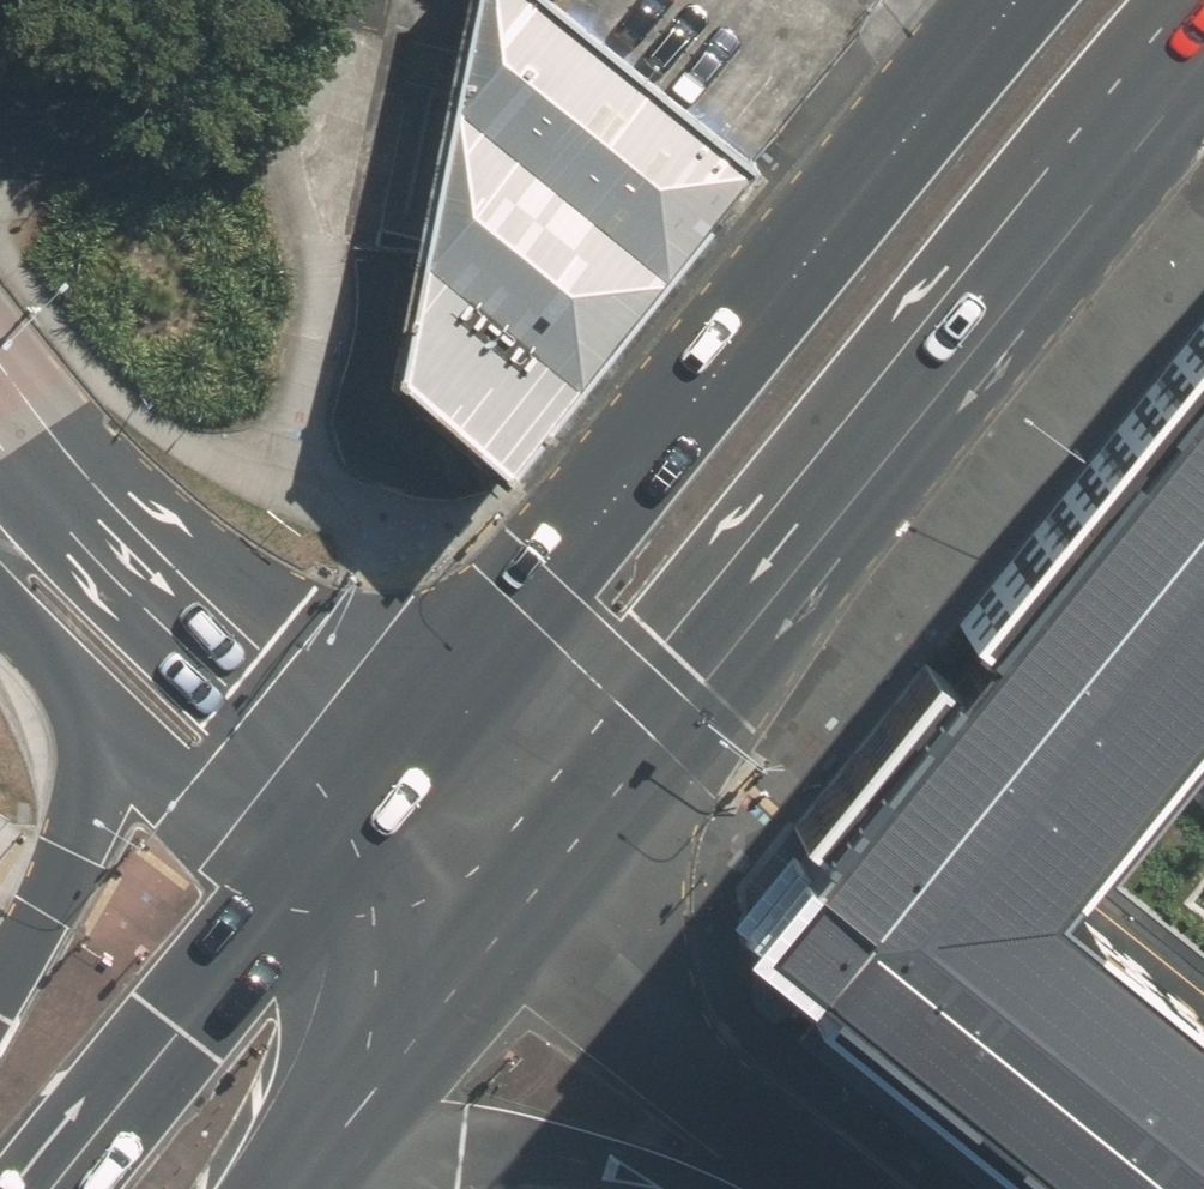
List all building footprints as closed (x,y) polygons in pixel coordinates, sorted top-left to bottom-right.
[(566,0),(483,0),(409,361),(500,462),(746,158),(566,0)] [(764,869),(775,950),(1079,1188),(1203,1188),(1203,999),(1049,874),(1203,684),(1203,315),(764,869)]
